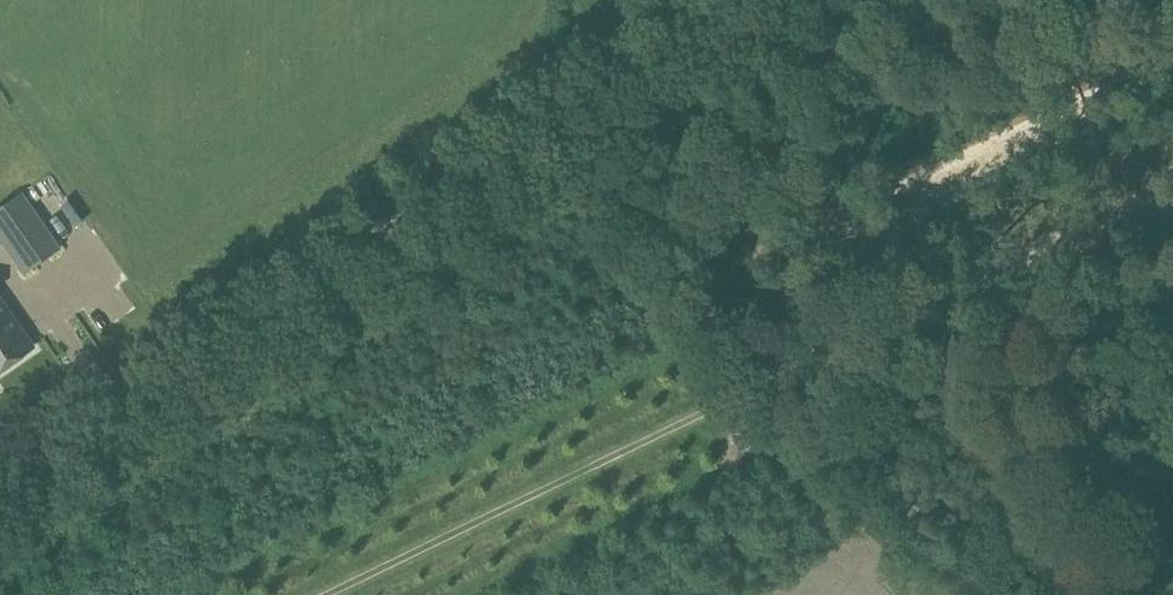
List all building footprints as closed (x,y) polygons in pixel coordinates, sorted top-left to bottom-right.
[(0,210),(0,223),(17,249),(14,251),(26,270),(58,249),(21,195),(0,210)] [(33,348),(0,301),(0,370),(33,348)]
